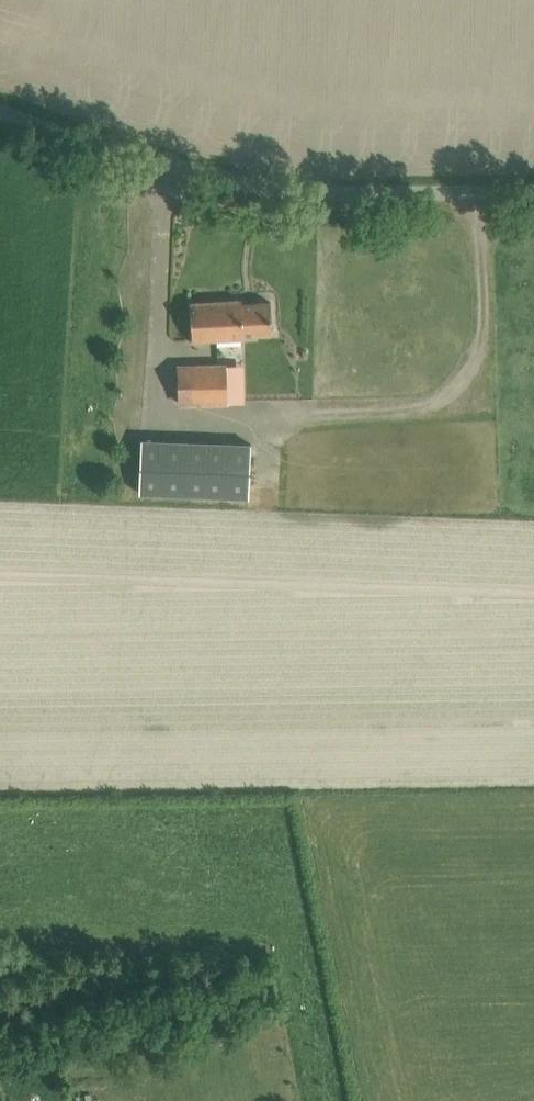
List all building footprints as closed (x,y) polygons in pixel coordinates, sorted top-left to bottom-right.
[(191,301),(193,340),(243,337),(243,332),(273,331),(271,301),(243,302),(242,299),(191,301)] [(178,365),(180,404),(228,402),(228,365),(178,365)] [(252,495),(253,439),(143,436),(142,492),(252,495)]
